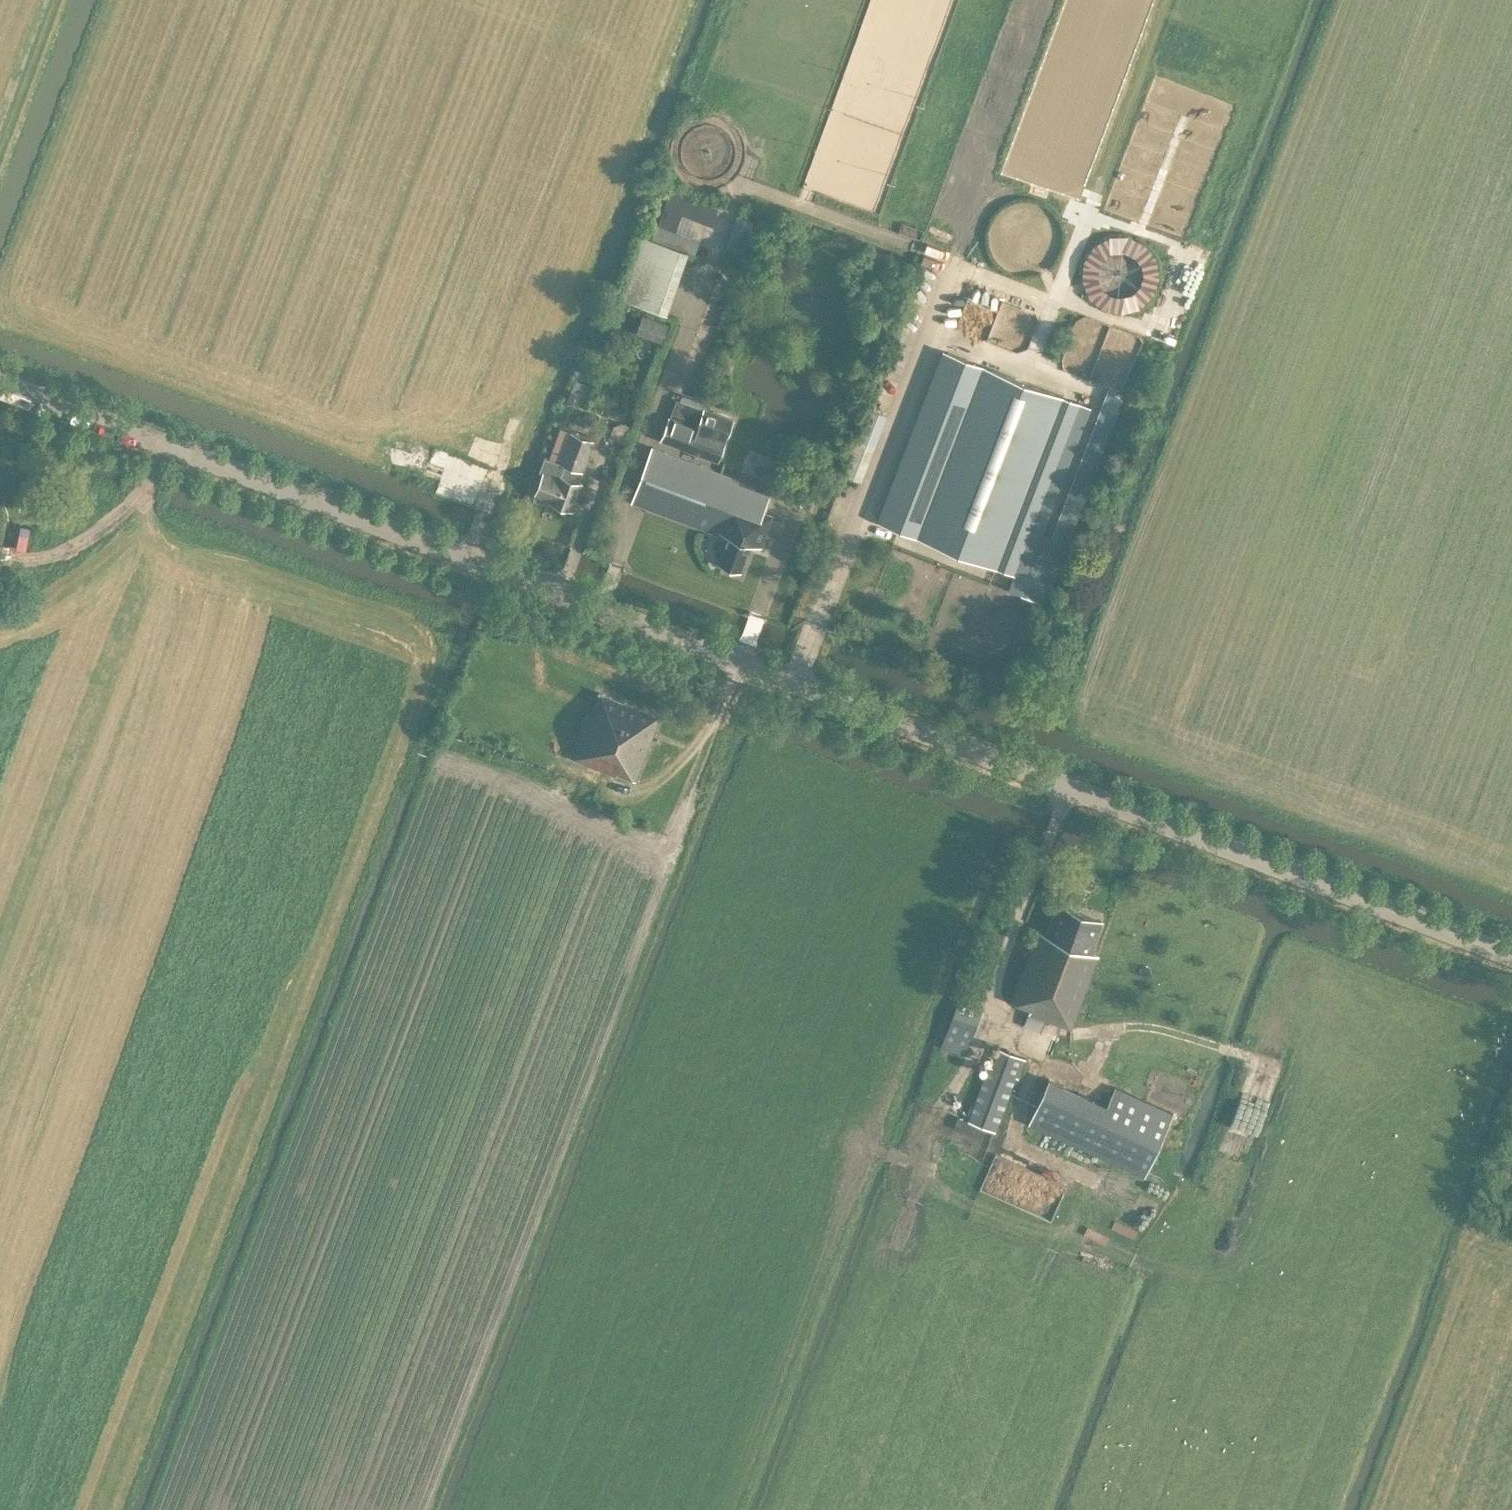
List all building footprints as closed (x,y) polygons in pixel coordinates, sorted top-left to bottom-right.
[(679,176),(689,183),(701,186),(713,185),(725,181),(734,173),(741,163),(743,151),(743,140),(739,130),(732,121),(722,114),(712,111),(700,110),(689,114),(679,121),(671,131),(668,143),(668,155),(672,166),(679,176)] [(1000,263),(1011,270),(1022,273),(1034,273),(1046,268),(1055,261),(1062,250),(1064,238),(1064,227),(1060,217),(1053,208),(1043,201),(1033,198),(1021,198),(1010,201),(1000,208),(992,218),(989,230),(989,242),(993,254),(1000,263)] [(754,221),(737,215),(725,247),(742,253),(754,221)] [(696,255),(700,241),(657,225),(652,241),(696,255)] [(1093,298),(1103,305),(1115,308),(1127,307),(1139,303),(1148,295),(1154,285),(1157,273),(1157,262),(1152,251),(1145,242),(1136,236),(1125,232),(1114,232),(1102,236),(1092,243),(1085,253),(1082,264),(1082,277),(1086,288),(1093,298)] [(958,320),(994,329),(1000,304),(955,294),(951,313),(960,315),(958,320)] [(1127,383),(1144,335),(1086,314),(1069,362),(1079,366),(1086,346),(1102,352),(1095,372),(1127,383)] [(662,343),(669,325),(642,315),(636,335),(662,343)] [(1074,395),(943,344),(884,496),(888,498),(881,516),(1009,565),(1074,395)] [(719,463),(735,420),(676,399),(660,442),(719,463)] [(866,476),(885,411),(866,405),(847,471),(866,476)] [(585,412),(583,419),(597,424),(599,417),(585,412)] [(549,502),(573,511),(583,482),(579,481),(583,471),(584,472),(595,441),(571,432),(560,464),(564,465),(561,476),(544,470),(534,495),(550,500),(549,502)] [(738,480),(653,447),(634,498),(729,534),(718,562),(741,571),(752,543),(762,546),(773,516),(764,512),(770,496),(770,495),(772,489),(740,476),(738,480)] [(427,463),(422,475),(440,482),(445,470),(427,463)] [(661,716),(601,693),(575,758),(617,775),(618,772),(636,779),(661,716)] [(1047,1018),(1071,1027),(1099,953),(1092,951),(1103,921),(1060,904),(1049,933),(1040,930),(1013,1001),(1032,1008),(1031,1012),(1029,1011),(1023,1026),(1041,1033),(1047,1018)] [(964,1056),(971,1035),(974,1036),(983,1012),(959,1003),(950,1026),(949,1026),(941,1048),(964,1056)] [(996,1132),(1016,1076),(1020,1077),(1028,1058),(1002,1049),(994,1070),(988,1068),(968,1122),(996,1132)] [(1048,1079),(1028,1124),(1144,1178),(1173,1114),(1144,1101),(1144,1100),(1113,1085),(1105,1104),(1048,1079)]
